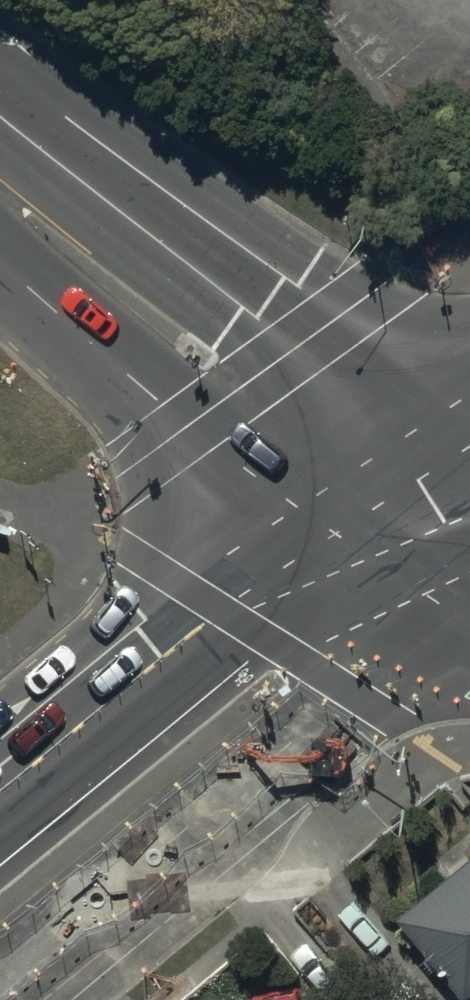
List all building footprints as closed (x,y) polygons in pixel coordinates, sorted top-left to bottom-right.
[(396,898),(462,987),(469,981),(469,842),(396,898)] [(305,999),(334,999),(323,986),(305,999)]
